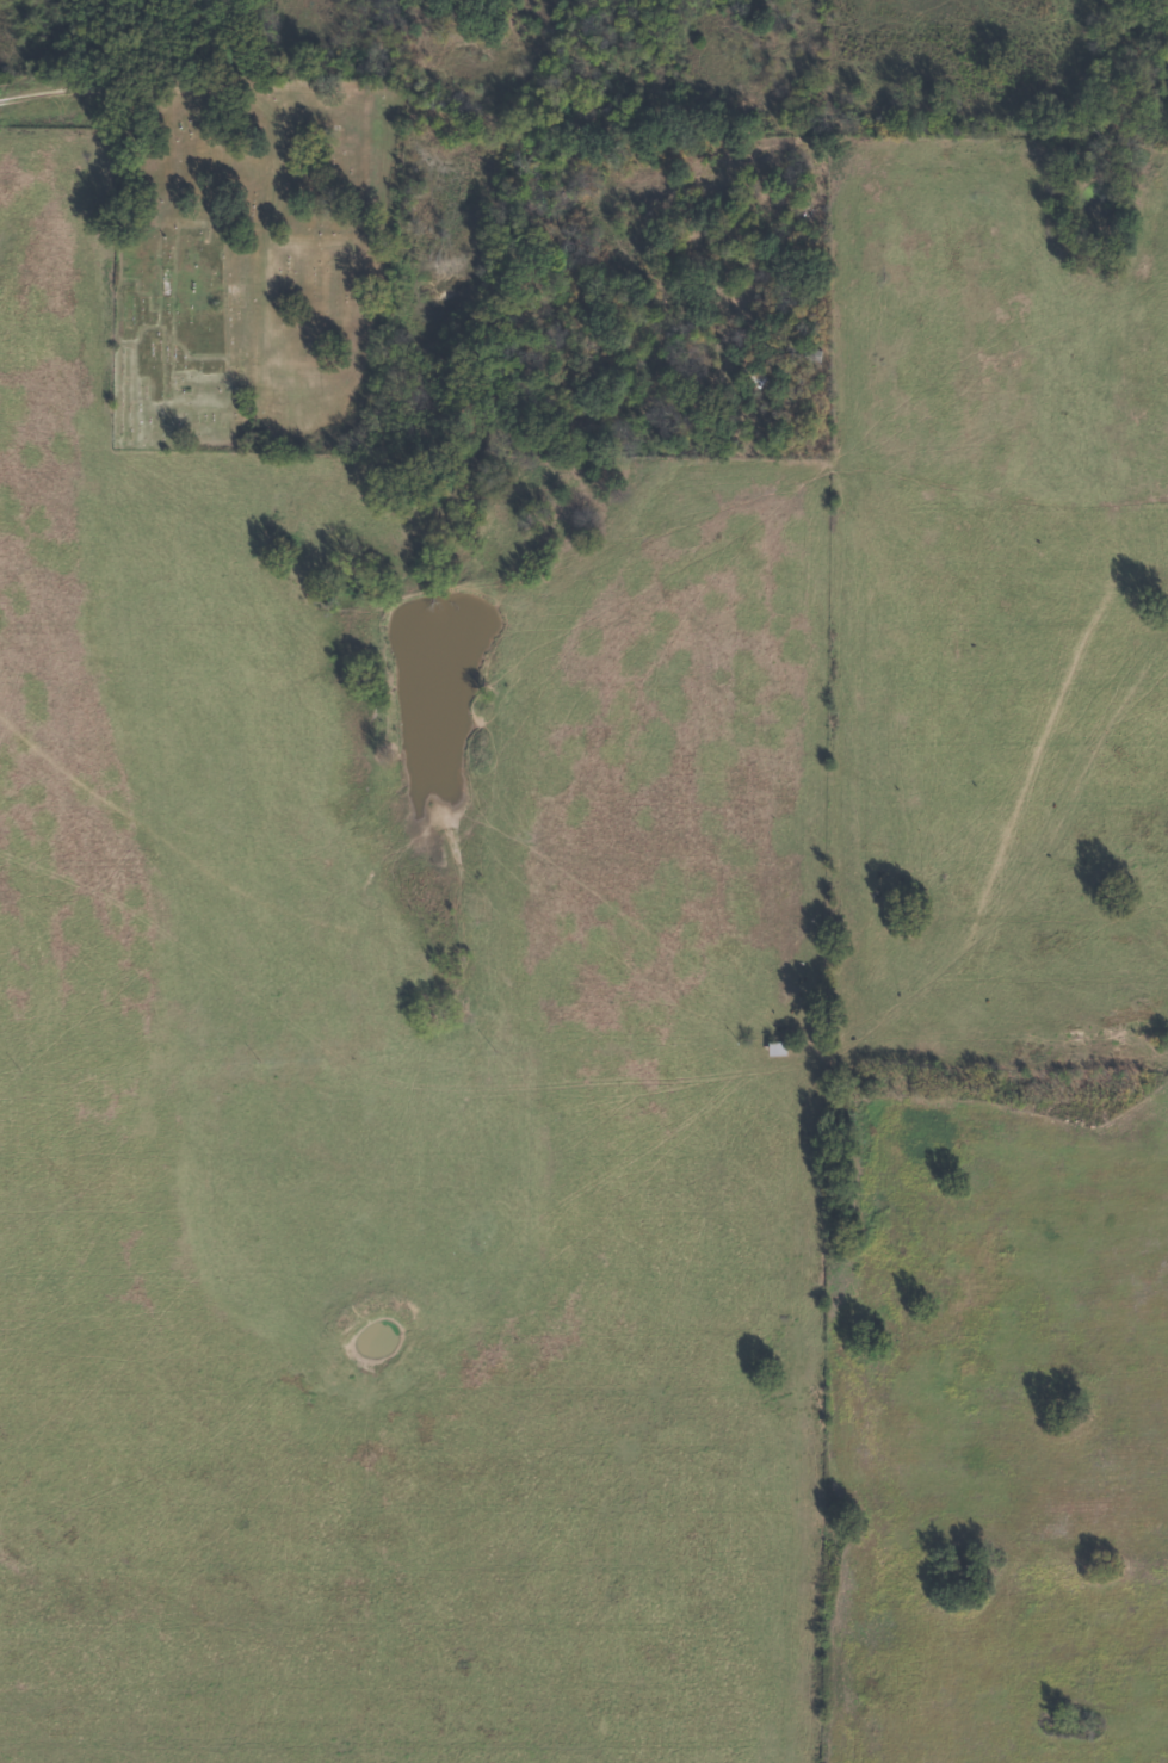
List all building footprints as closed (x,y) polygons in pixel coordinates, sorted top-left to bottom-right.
[(770,1055),(788,1055),(788,1042),(770,1043),(770,1055)]
